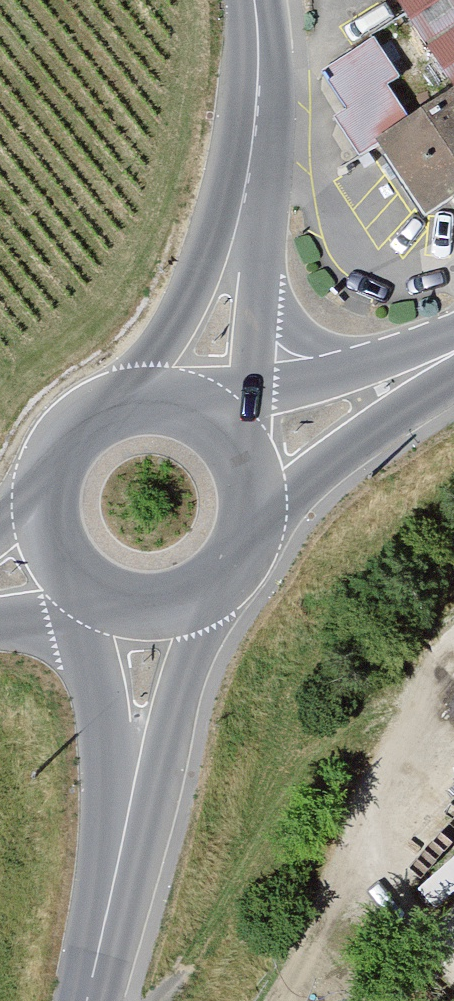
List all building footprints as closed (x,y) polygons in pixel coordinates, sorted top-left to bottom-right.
[(453,85),(453,0),(398,0),(453,85)] [(376,152),(424,226),(453,206),(453,207),(453,101),(376,152)]
